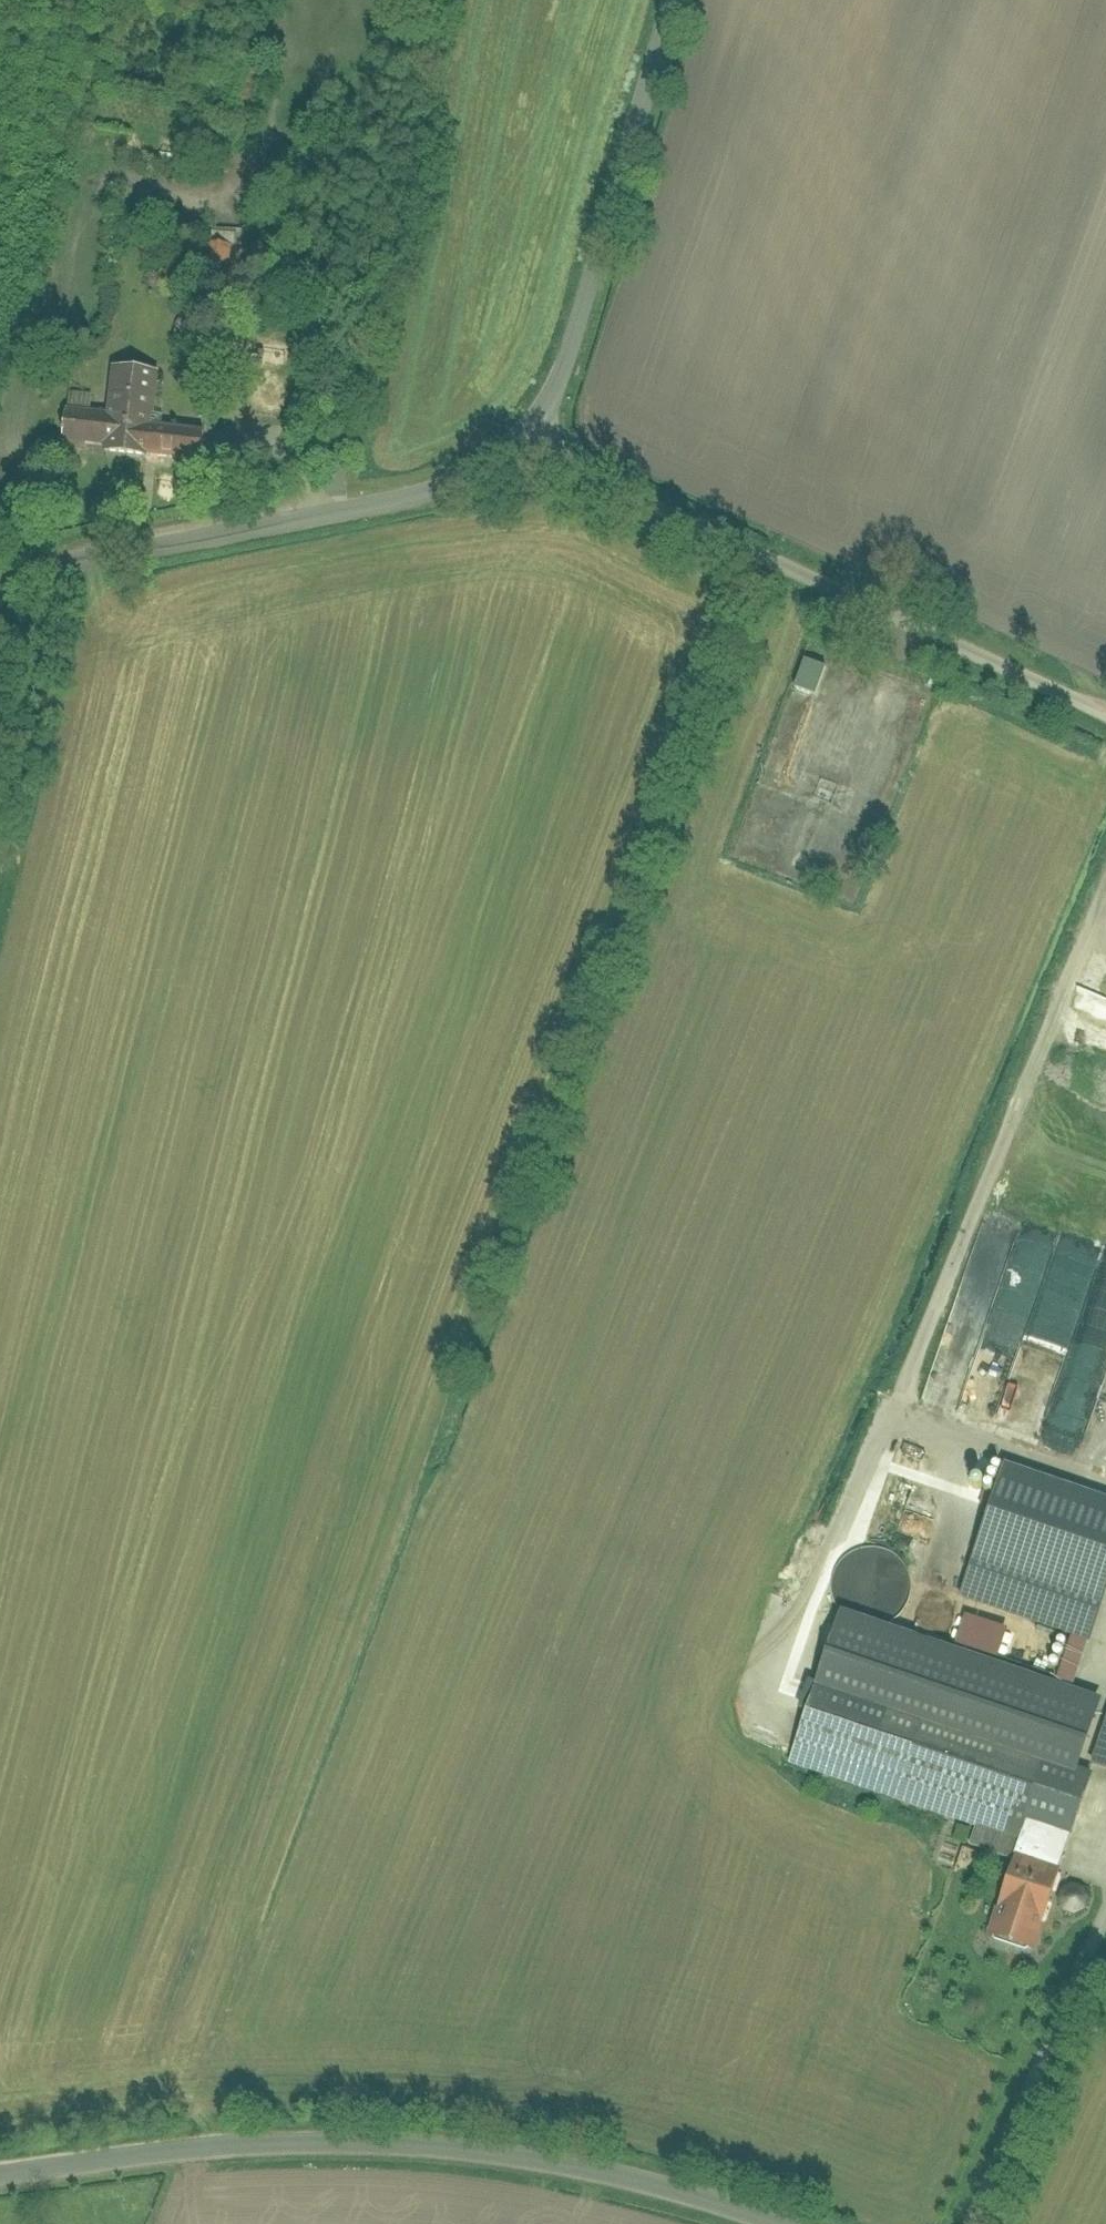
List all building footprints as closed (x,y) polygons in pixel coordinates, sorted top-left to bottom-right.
[(229,215),(201,213),(198,253),(226,255),(229,215)] [(66,397),(60,447),(200,463),(205,420),(157,414),(162,373),(116,367),(111,402),(66,397)] [(814,688),(820,656),(784,650),(778,682),(814,688)] [(998,1473),(953,1593),(1069,1638),(1105,1537),(1105,1514),(998,1473)] [(910,1579),(911,1573),(910,1567),(908,1558),(903,1549),(898,1543),(893,1539),(885,1535),(876,1532),(867,1532),(860,1533),(853,1535),(845,1540),(840,1544),(835,1551),(831,1558),(829,1567),(829,1574),(830,1583),(832,1590),(837,1598),(843,1604),(849,1609),(856,1612),(864,1614),(873,1614),(880,1613),(887,1610),(894,1606),(900,1601),(904,1596),(908,1588),(910,1579)] [(929,1812),(928,1813),(940,1817),(933,1836),(1002,1860),(976,1936),(1037,1957),(1101,1770),(1084,1764),(1105,1700),(1105,1699),(838,1607),(785,1763),(929,1812)] [(1094,1762),(1105,1766),(1105,1725),(1094,1762)]
